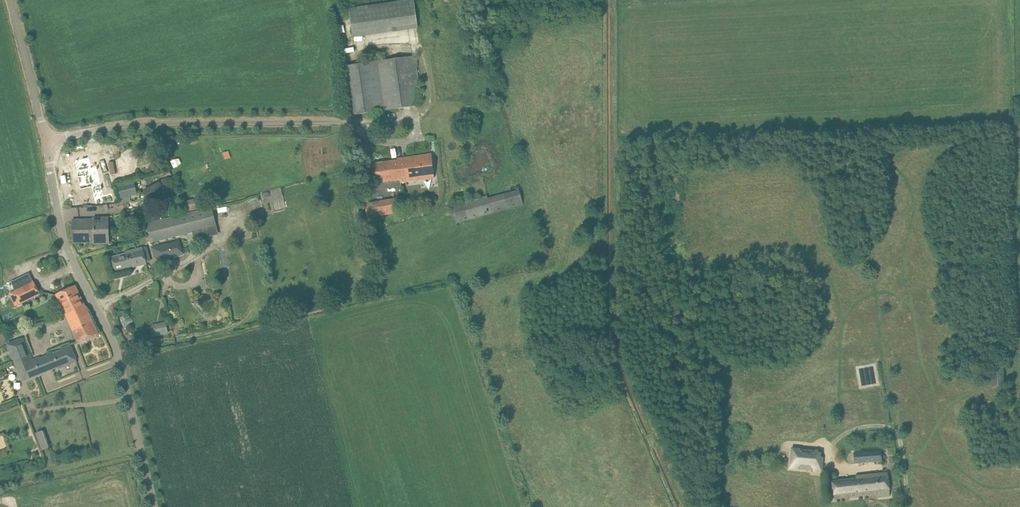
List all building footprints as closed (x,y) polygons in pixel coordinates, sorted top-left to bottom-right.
[(356,35),(421,29),(419,1),(354,7),(356,35)] [(416,56),(358,64),(347,66),(355,115),(420,105),(419,98),(421,98),(417,67),(418,67),(416,56)] [(397,160),(388,162),(374,164),(377,183),(400,180),(400,182),(421,180),(434,178),(431,154),(397,159),(397,160)] [(89,159),(74,162),(79,188),(90,186),(93,205),(113,203),(111,193),(102,195),(97,169),(91,170),(89,159)] [(121,199),(138,194),(134,181),(118,186),(121,199)] [(493,213),(487,195),(451,205),(457,223),(493,213)] [(398,213),(397,208),(395,198),(365,204),(367,218),(398,213)] [(186,201),(182,202),(184,212),(197,209),(197,208),(195,199),(186,201)] [(193,233),(217,227),(212,207),(147,224),(152,244),(193,233)] [(73,242),(94,242),(94,243),(108,242),(108,219),(93,219),(82,220),(72,220),(73,242)] [(179,241),(167,244),(166,242),(160,243),(161,245),(152,247),(154,256),(155,256),(156,259),(159,259),(159,260),(182,255),(179,241)] [(125,254),(111,257),(115,272),(120,271),(130,268),(147,264),(147,263),(150,262),(147,252),(145,253),(143,248),(143,247),(131,250),(125,252),(125,254)] [(14,291),(8,294),(12,302),(14,307),(20,304),(40,294),(34,282),(33,282),(32,282),(14,291)] [(65,316),(77,343),(90,338),(99,334),(85,306),(75,286),(71,288),(66,290),(55,296),(65,316)] [(150,325),(153,337),(171,332),(168,321),(150,325)] [(53,352),(47,355),(47,356),(41,358),(40,359),(40,357),(31,361),(23,338),(11,343),(26,380),(46,372),(52,370),(58,368),(58,369),(68,365),(67,364),(76,361),(75,362),(77,362),(70,345),(60,349),(61,350),(53,353),(53,352)] [(817,458),(817,450),(792,448),(790,468),(822,471),(823,458),(822,458),(817,458)] [(881,451),(853,453),(854,463),(882,461),(881,451)] [(856,476),(856,478),(841,479),(832,480),(835,500),(877,495),(877,497),(890,496),(887,472),(856,476)]
